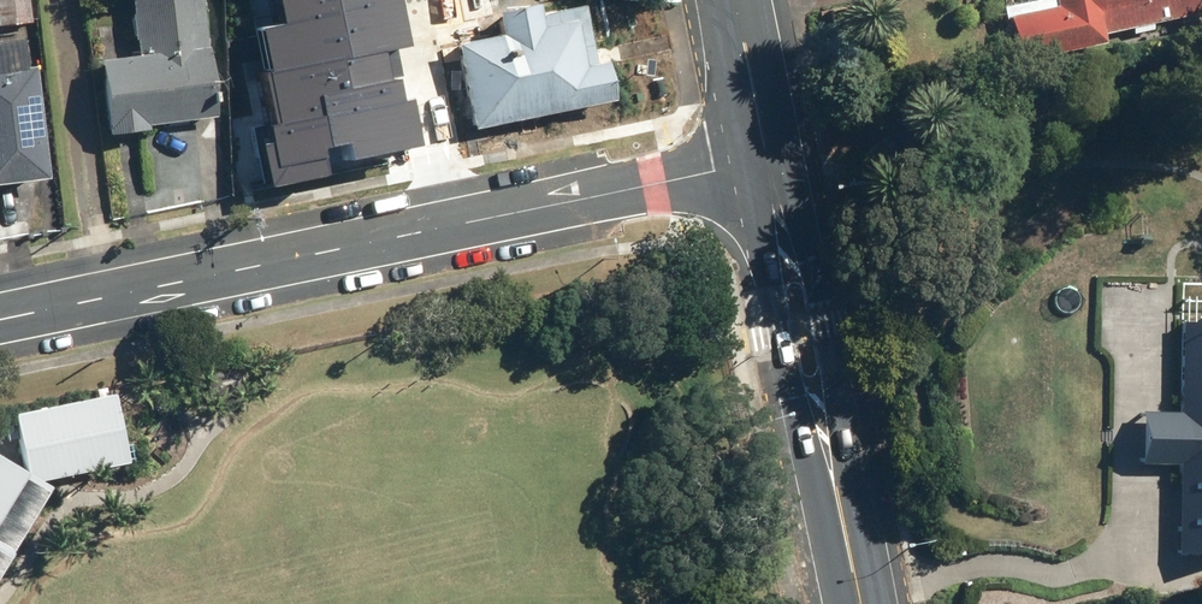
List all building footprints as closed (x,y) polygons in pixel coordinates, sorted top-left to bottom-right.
[(11,47),(39,41),(29,0),(0,0),(0,2),(11,47)] [(105,134),(147,129),(147,124),(216,115),(202,0),(130,0),(137,54),(95,59),(105,134)] [(267,165),(396,142),(379,52),(398,48),(389,0),(267,0),(272,26),(242,31),(267,165)] [(1198,0),(1009,0),(1013,18),(1001,20),(1011,66),(1101,47),(1099,39),(1201,17),(1198,0)] [(452,38),(468,122),(611,95),(604,60),(592,62),(582,9),(539,17),(536,2),(497,9),(501,29),(452,38)] [(45,177),(29,58),(0,61),(0,183),(45,177)] [(1177,324),(1174,416),(1135,414),(1133,470),(1175,472),(1172,555),(1201,556),(1201,325),(1177,324)] [(111,394),(14,414),(29,483),(125,463),(111,394)] [(0,455),(0,510),(25,470),(0,455)]
